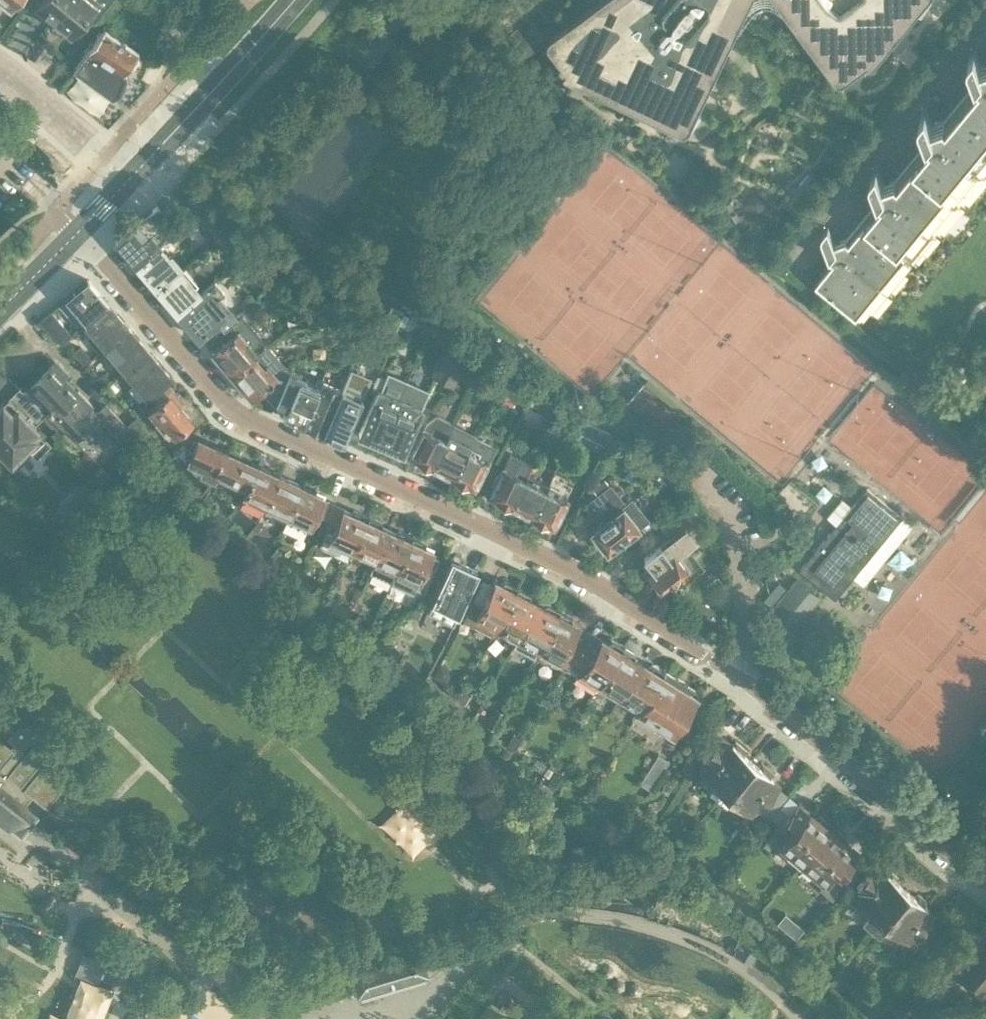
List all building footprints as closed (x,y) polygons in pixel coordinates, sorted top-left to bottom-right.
[(6,8),(13,0),(0,0),(0,3),(6,8)] [(68,0),(39,0),(36,4),(53,18),(68,0)] [(53,18),(70,33),(85,15),(93,22),(111,0),(68,0),(53,18)] [(552,36),(551,36),(551,37),(550,38),(550,39),(549,40),(549,42),(550,43),(550,44),(550,45),(568,69),(566,70),(566,71),(565,72),(565,73),(566,73),(566,74),(566,75),(567,75),(682,129),(684,130),(685,130),(686,130),(687,129),(688,129),(689,128),(690,128),(691,127),(691,126),(751,0),(600,0),(552,36)] [(836,77),(837,78),(838,79),(839,79),(840,80),(841,80),(842,80),(843,79),(844,79),(845,78),(869,61),(870,64),(871,64),(872,64),(873,64),(874,64),(927,0),(776,0),(836,77)] [(138,57),(138,53),(139,51),(105,26),(74,68),(112,97),(120,93),(126,74),(124,72),(129,65),(133,64),(138,57)] [(527,33),(510,45),(520,58),(536,46),(527,33)] [(985,166),(985,63),(982,65),(975,48),(970,54),(970,55),(969,56),(969,57),(969,58),(969,60),(977,81),(945,120),(933,124),(926,107),(921,114),(920,115),(920,116),(920,117),(920,118),(920,119),(928,140),(896,179),(884,184),(877,167),(872,173),(871,175),(871,177),(871,179),(879,200),(847,238),(835,243),(829,226),(824,232),(823,233),(822,234),(822,235),(822,237),(822,238),(830,259),(833,261),(816,282),(857,315),(865,305),(869,308),(985,166)] [(160,242),(172,232),(177,229),(178,227),(188,216),(186,215),(180,209),(170,221),(157,204),(115,239),(141,269),(164,250),(165,249),(160,242)] [(188,216),(178,227),(185,233),(195,222),(188,216)] [(164,250),(141,269),(156,288),(182,267),(171,252),(168,254),(164,250)] [(239,261),(230,268),(238,278),(248,268),(239,261)] [(183,266),(182,267),(156,288),(178,313),(201,293),(194,284),(196,282),(183,266)] [(108,302),(87,278),(65,297),(85,321),(108,302)] [(224,325),(236,315),(219,295),(223,292),(215,281),(201,293),(178,313),(198,337),(219,319),(224,325)] [(128,326),(108,302),(85,321),(105,345),(128,326)] [(392,304),(384,324),(396,329),(404,309),(392,304)] [(71,333),(51,308),(38,319),(61,342),(71,333)] [(268,341),(241,310),(236,315),(224,325),(223,326),(230,334),(211,350),(231,373),(254,353),(257,351),(268,341)] [(149,351),(128,326),(105,345),(126,370),(149,351)] [(72,351),(84,364),(91,358),(79,345),(72,351)] [(348,359),(350,350),(341,347),(338,357),(348,359)] [(169,375),(149,351),(126,370),(135,380),(136,379),(148,393),(165,379),(169,375)] [(282,389),(291,368),(283,365),(275,372),(257,351),(254,353),(231,373),(251,396),(264,385),(267,388),(271,385),(282,389)] [(454,357),(444,353),(434,373),(444,378),(454,357)] [(463,362),(454,357),(444,378),(454,382),(463,362)] [(302,424),(318,387),(299,379),(306,362),(294,361),(291,368),(282,389),(293,394),(283,416),(302,424)] [(92,404),(79,389),(78,390),(50,363),(28,385),(50,407),(42,415),(55,429),(60,424),(75,439),(98,416),(119,437),(129,427),(106,404),(95,411),(90,406),(92,404)] [(113,381),(104,371),(96,379),(105,388),(113,381)] [(376,391),(358,434),(368,438),(369,441),(376,443),(379,442),(380,443),(407,379),(387,371),(385,377),(377,374),(371,389),(376,391)] [(180,397),(165,379),(148,393),(156,403),(150,408),(159,419),(156,422),(166,434),(167,435),(168,435),(169,436),(171,436),(172,435),(173,435),(174,434),(175,434),(175,432),(191,419),(176,400),(180,397)] [(318,387),(302,424),(322,432),(341,388),(321,379),(318,387)] [(407,379),(380,443),(402,452),(422,406),(429,389),(407,379)] [(341,388),(322,432),(343,441),(362,397),(341,388)] [(10,462),(27,445),(36,455),(49,442),(37,430),(38,429),(33,424),(42,415),(20,394),(12,402),(7,397),(0,404),(0,452),(10,462)] [(135,416),(143,409),(138,403),(130,410),(135,416)] [(581,415),(572,411),(567,422),(576,426),(581,415)] [(431,466),(447,434),(451,427),(429,416),(409,456),(418,460),(419,463),(425,466),(429,465),(431,466)] [(474,488),(492,452),(496,444),(474,433),(468,444),(452,477),(455,478),(456,481),(462,485),(465,483),(474,488)] [(468,444),(447,434),(431,466),(452,477),(468,444)] [(256,463),(240,456),(240,452),(231,447),(228,450),(198,437),(193,448),(184,444),(174,453),(203,466),(201,471),(213,476),(215,471),(246,486),(256,463)] [(278,474),(256,463),(246,486),(247,486),(242,496),(263,506),(278,474)] [(508,504),(510,505),(526,472),(515,467),(513,471),(503,466),(488,495),(497,499),(498,502),(505,505),(508,504)] [(526,472),(510,505),(531,516),(548,483),(526,472)] [(300,483),(278,474),(263,506),(285,516),(300,483)] [(323,494),(300,483),(285,516),(308,527),(312,519),(316,521),(323,524),(332,502),(322,497),(323,494)] [(559,489),(548,483),(531,516),(534,517),(535,521),(541,524),(545,523),(553,527),(568,498),(557,493),(559,489)] [(866,487),(801,567),(828,589),(846,567),(854,573),(901,515),(866,487)] [(607,550),(638,526),(629,514),(633,511),(626,502),(625,503),(617,493),(597,509),(604,519),(591,530),(607,550)] [(838,519),(852,503),(844,496),(830,513),(838,519)] [(678,554),(696,539),(688,528),(700,519),(692,500),(660,525),(669,536),(643,557),(647,561),(643,564),(647,569),(644,570),(659,590),(688,567),(678,554)] [(344,507),(332,502),(323,524),(328,526),(320,543),(335,550),(337,545),(351,551),(368,515),(354,508),(351,511),(344,508),(344,507)] [(382,521),(368,515),(351,551),(373,561),(388,528),(382,525),(382,521)] [(391,581),(395,571),(412,535),(398,529),(396,532),(388,528),(373,561),(369,571),(391,581)] [(431,552),(432,548),(425,545),(426,541),(412,535),(395,571),(391,581),(390,582),(413,592),(415,586),(424,590),(439,556),(431,552)] [(449,565),(427,612),(452,624),(477,570),(465,564),(458,561),(452,559),(449,565)] [(494,630),(497,625),(517,586),(504,579),(501,582),(494,578),(492,583),(482,579),(467,610),(475,614),(473,619),(494,630)] [(769,610),(792,628),(818,596),(796,578),(773,606),(769,610)] [(514,642),(536,601),(530,598),(530,593),(517,586),(497,625),(509,632),(506,638),(514,642)] [(538,647),(559,608),(547,602),(542,604),(536,601),(514,642),(519,645),(524,644),(525,641),(538,647)] [(583,642),(572,636),(579,624),(572,620),(572,616),(559,608),(538,647),(534,653),(557,665),(560,659),(569,664),(583,642)] [(593,647),(583,642),(569,664),(579,669),(576,674),(597,687),(623,645),(611,638),(607,640),(600,636),(593,647)] [(635,652),(623,645),(597,687),(617,699),(641,660),(635,657),(635,652)] [(648,665),(641,660),(617,699),(636,711),(662,669),(652,663),(648,665)] [(697,690),(662,669),(636,711),(637,712),(636,713),(671,735),(697,695),(697,690)] [(493,716),(488,725),(494,729),(499,720),(493,716)] [(10,827),(22,836),(30,825),(34,821),(39,815),(24,803),(32,793),(45,804),(64,780),(38,759),(42,753),(28,742),(24,748),(21,745),(32,731),(17,719),(6,733),(13,739),(9,744),(0,737),(0,819),(10,827)] [(710,792),(718,799),(752,759),(745,753),(747,750),(735,739),(733,743),(732,742),(730,744),(720,736),(702,758),(706,761),(699,769),(716,784),(710,792)] [(651,789),(669,760),(658,753),(639,782),(651,789)] [(759,765),(752,759),(718,799),(726,806),(733,798),(751,813),(758,804),(761,808),(780,786),(770,778),(772,775),(771,775),(774,772),(762,762),(759,765)] [(778,841),(801,861),(832,824),(819,813),(816,817),(798,802),(779,824),(777,822),(762,840),(772,848),(778,841)] [(846,835),(832,824),(801,861),(826,881),(822,887),(832,895),(848,876),(844,873),(860,854),(842,839),(846,835)] [(872,930),(906,888),(899,881),(899,877),(892,871),(887,872),(886,871),(884,873),(875,865),(856,887),(860,890),(855,897),(872,912),(863,923),(872,930)] [(934,915),(924,907),(926,904),(925,903),(926,899),(918,893),(914,894),(906,888),(872,930),(880,936),(889,925),(907,940),(912,933),(916,936),(934,915)] [(785,912),(777,922),(795,937),(803,928),(785,912)] [(961,975),(984,995),(985,993),(985,946),(970,964),(961,956),(943,975),(953,984),(961,975)] [(350,972),(357,995),(428,974),(422,951),(350,972)]
